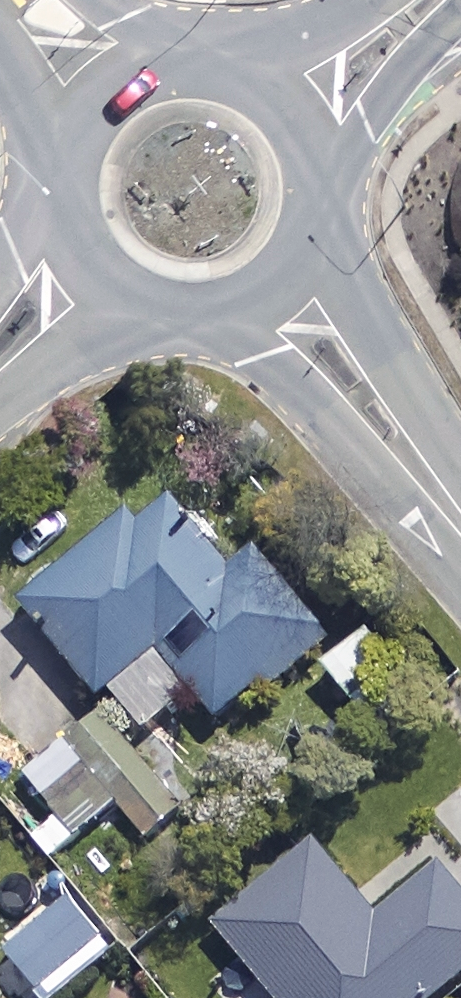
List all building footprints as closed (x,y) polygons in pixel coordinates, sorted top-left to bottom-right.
[(13,596),(93,695),(106,684),(138,724),(188,684),(216,718),(326,630),(253,539),(225,561),(168,490),(134,517),(125,506),(13,596)] [(180,803),(99,704),(20,769),(56,812),(29,834),(46,855),(115,799),(143,834),(180,803)] [(320,845),(220,927),(278,997),(441,997),(460,982),(460,891),(444,869),(382,920),(320,845)] [(6,958),(37,997),(42,997),(113,943),(80,900),(6,958)]
